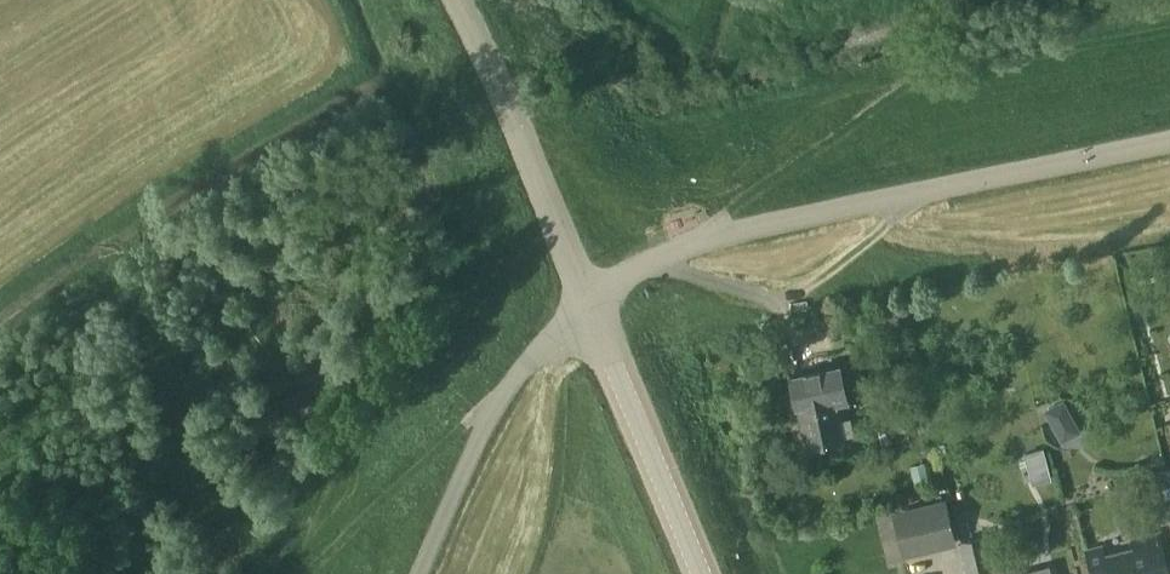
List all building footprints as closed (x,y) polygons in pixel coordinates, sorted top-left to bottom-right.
[(846,399),(839,363),(787,374),(793,404),(796,403),(805,445),(841,437),(834,401),(846,399)] [(1062,399),(1044,408),(1062,441),(1079,431),(1062,399)] [(924,463),(910,467),(914,484),(929,481),(924,463)] [(1157,470),(1157,473),(1147,475),(1155,512),(1167,509),(1169,523),(1169,468),(1157,470)] [(894,512),(905,555),(955,543),(944,500),(894,512)] [(1157,531),(1132,537),(1134,546),(1105,553),(1103,544),(1084,548),(1091,573),(1168,573),(1157,531)] [(959,540),(967,573),(972,573),(992,570),(984,535),(959,540)] [(1050,573),(1048,565),(1014,573),(1050,573)]
